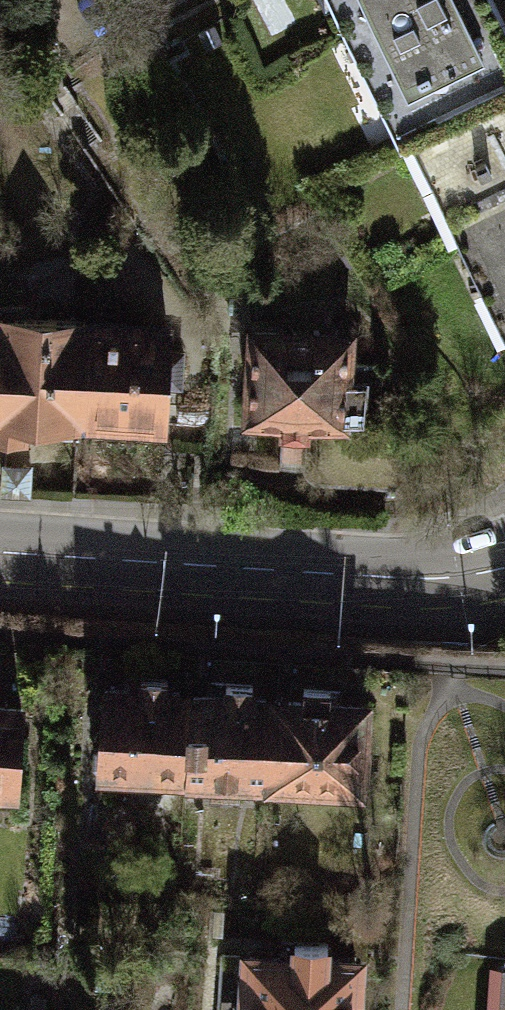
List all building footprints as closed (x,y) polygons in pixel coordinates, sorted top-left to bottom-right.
[(427,125),(504,87),(504,20),(495,0),(342,0),(385,87),(394,83),(417,130),(427,125)] [(427,125),(449,170),(440,175),(496,289),(504,285),(504,87),(427,125)] [(0,317),(0,428),(25,429),(26,412),(77,415),(82,321),(0,317)] [(166,326),(82,321),(77,415),(163,419),(164,384),(179,385),(181,350),(165,349),(166,326)] [(346,338),(252,331),(246,415),(278,417),(278,426),(307,428),(308,418),(340,420),(346,338)] [(139,690),(100,688),(97,771),(185,774),(188,693),(163,692),(164,678),(139,677),(139,690)] [(225,695),(188,693),(185,774),(210,775),(209,794),(236,795),(237,780),(271,782),(274,699),(252,698),(252,685),(225,684),(225,695)] [(303,700),(274,699),(271,782),(358,785),(359,777),(368,777),(368,762),(361,761),(364,704),(330,703),(330,689),(303,688),(303,700)] [(15,790),(21,708),(0,706),(0,789),(15,790)] [(238,948),(234,1009),(368,1009),(372,957),(346,956),(347,937),(312,935),(311,953),(238,948)]
